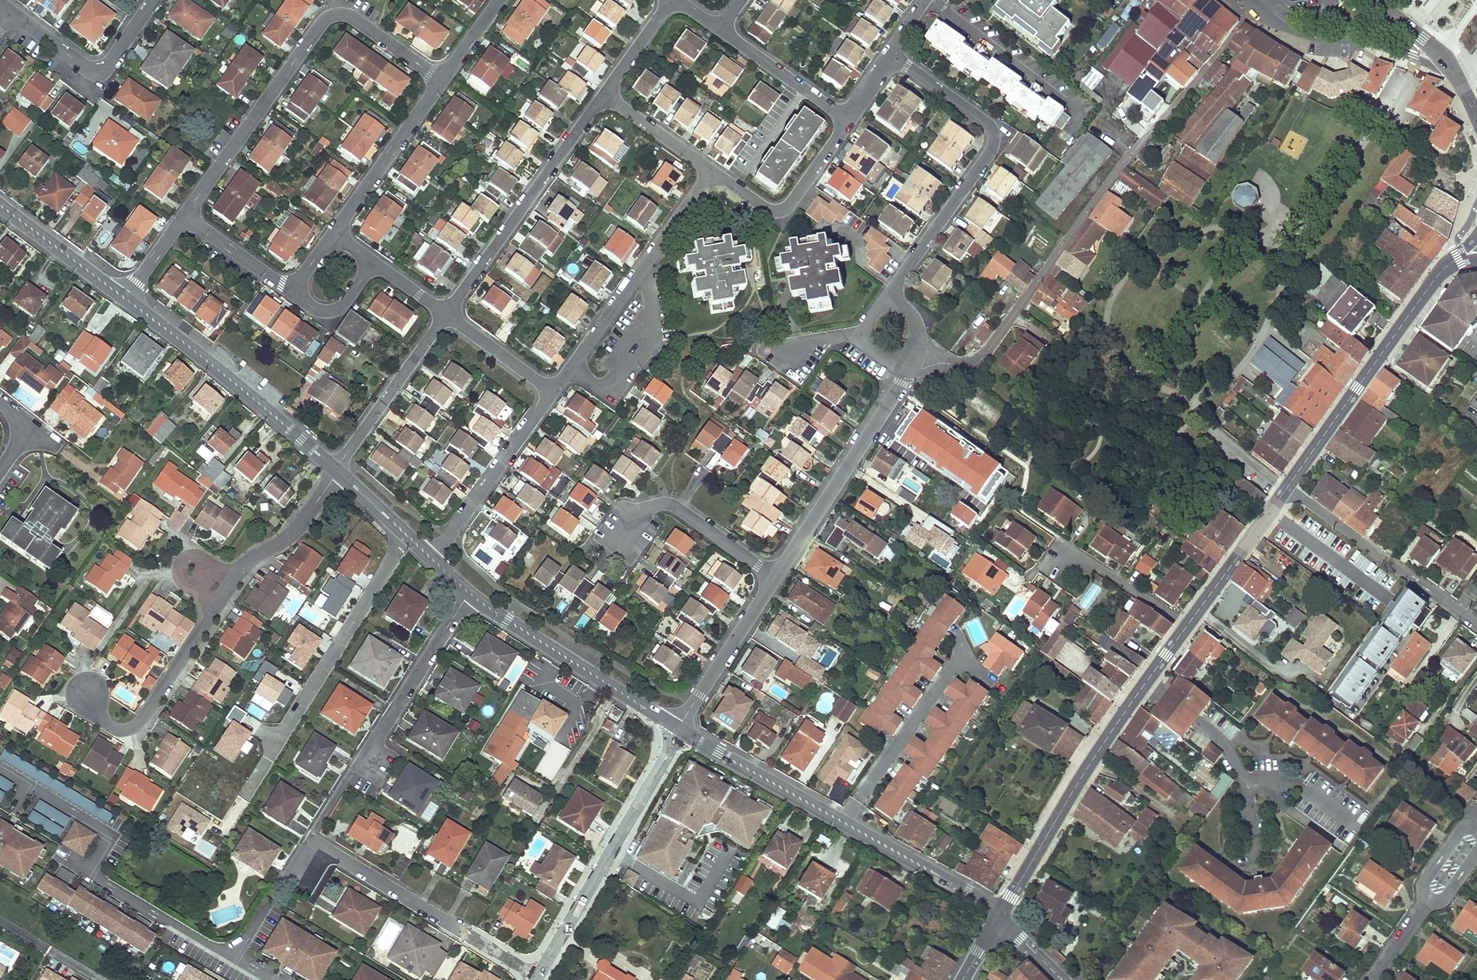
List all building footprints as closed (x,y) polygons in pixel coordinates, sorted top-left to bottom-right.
[(38,6),(57,20),(71,0),(43,0),(38,6)] [(92,0),(90,0),(70,27),(93,44),(114,16),(92,0)] [(183,0),(180,0),(169,17),(200,39),(212,20),(183,0)] [(222,9),(229,0),(209,0),(222,9)] [(276,16),(293,28),(313,0),(288,0),(276,16)] [(467,8),(473,0),(456,0),(467,8)] [(537,0),(525,0),(516,12),(534,26),(547,7),(537,0)] [(607,1),(619,10),(624,4),(628,6),(632,0),(608,0),(607,1)] [(785,16),(796,0),(768,0),(767,3),(785,16)] [(885,0),(874,0),(864,16),(876,24),(879,27),(885,18),(887,20),(892,12),(887,9),(891,4),(885,0)] [(995,12),(1006,22),(1009,19),(1041,44),(1039,48),(1051,57),(1061,43),(1058,40),(1070,24),(1054,10),(1062,0),(1004,0),(995,12)] [(1153,3),(1155,5),(1148,15),(1144,12),(1140,17),(1144,21),(1138,27),(1134,24),(1102,67),(1105,69),(1106,68),(1108,69),(1110,67),(1132,86),(1144,72),(1155,56),(1156,54),(1199,0),(1156,0),(1153,3)] [(1138,0),(1133,0),(1126,8),(1119,17),(1122,19),(1138,0)] [(1123,5),(1126,8),(1133,0),(1127,0),(1123,5)] [(1145,6),(1149,9),(1153,3),(1156,0),(1145,0),(1136,11),(1140,13),(1145,6)] [(1222,8),(1211,0),(1199,0),(1156,54),(1167,62),(1178,49),(1184,54),(1185,52),(1201,33),(1222,8)] [(619,10),(607,1),(592,22),(605,31),(609,25),(613,28),(617,20),(620,22),(625,14),(619,10)] [(785,16),(767,3),(762,10),(765,12),(748,33),(764,45),(785,16)] [(427,20),(407,6),(395,23),(415,37),(427,20)] [(1112,10),(1105,6),(1101,12),(1108,17),(1112,10)] [(1219,48),(1239,21),(1222,8),(1201,33),(1207,37),(1216,45),(1219,48)] [(521,45),(534,26),(516,12),(502,32),(521,45)] [(276,16),(263,36),(279,48),(293,28),(276,16)] [(876,24),(864,16),(860,21),(850,36),(862,45),(865,47),(870,39),(872,40),(877,32),(873,29),(876,24)] [(850,36),(860,21),(855,17),(845,32),(850,36)] [(447,34),(427,20),(415,37),(434,51),(447,34)] [(605,31),(592,22),(578,42),(586,48),(591,51),(595,45),(598,48),(604,39),(607,41),(611,35),(605,31)] [(966,43),(937,22),(925,39),(954,59),(950,63),(958,68),(960,65),(973,75),(972,78),(979,83),(982,79),(1009,98),(1006,102),(1013,108),(1016,105),(1030,115),(1028,118),(1035,123),(1038,118),(1053,129),(1055,126),(1062,131),(1070,119),(1063,114),(1065,111),(1050,101),(1047,105),(1020,86),(1023,82),(993,61),(991,65),(964,47),(966,43)] [(1103,50),(1121,29),(1115,23),(1097,45),(1103,50)] [(1240,56),(1256,32),(1243,24),(1227,47),(1240,56)] [(699,41),(685,31),(673,48),(675,49),(674,51),(681,56),(678,60),(689,68),(708,42),(701,38),(699,41)] [(1272,79),(1288,53),(1256,32),(1240,56),(1229,71),(1209,98),(1190,118),(1173,137),(1184,145),(1158,188),(1168,195),(1189,209),(1191,205),(1212,174),(1235,136),(1254,109),(1247,104),(1237,119),(1229,112),(1254,79),(1259,73),(1272,79)] [(1199,47),(1207,37),(1201,33),(1185,52),(1187,53),(1190,56),(1198,46),(1199,47)] [(158,45),(153,52),(179,71),(192,52),(167,35),(160,47),(158,45)] [(354,68),(366,52),(345,36),(333,53),(354,68)] [(862,45),(850,36),(835,57),(850,67),(856,59),(858,61),(864,53),(859,49),(862,45)] [(499,75),(511,57),(493,44),(480,62),(499,75)] [(1203,66),(1211,57),(1199,47),(1198,46),(1190,56),(1203,66)] [(248,79),(262,60),(245,47),(231,66),(248,79)] [(591,51),(586,48),(571,68),(584,78),(589,71),(592,74),(598,66),(601,67),(605,61),(591,51)] [(218,60),(205,51),(200,58),(213,67),(218,60)] [(167,89),(179,71),(153,52),(149,59),(150,60),(142,72),(167,89)] [(386,66),(366,52),(354,68),(362,75),(358,80),(365,86),(369,79),(375,83),(386,66)] [(7,53),(0,62),(0,88),(4,91),(23,65),(7,53)] [(1184,88),(1203,66),(1190,56),(1187,53),(1177,66),(1187,75),(1179,84),(1184,88)] [(1295,72),(1301,61),(1288,53),(1272,79),(1287,88),(1295,72)] [(1171,69),(1155,56),(1144,72),(1160,84),(1171,69)] [(735,66),(722,57),(710,74),(731,89),(745,69),(737,63),(735,66)] [(850,67),(835,57),(821,76),(836,87),(841,79),(844,81),(849,73),(847,71),(850,67)] [(852,69),(858,61),(856,59),(850,67),(852,69)] [(1303,76),(1309,66),(1301,61),(1295,72),(1303,76)] [(1392,66),(1378,61),(1368,78),(1350,68),(1346,75),(1333,77),(1321,70),(1321,72),(1309,94),(1329,99),(1338,97),(1339,100),(1354,96),(1354,93),(1362,90),(1374,96),(1392,66)] [(480,62),(467,81),(484,94),(499,75),(480,62)] [(1226,69),(1217,62),(1202,79),(1212,88),(1222,77),(1221,75),(1226,69)] [(569,73),(557,89),(567,96),(576,102),(581,95),(579,93),(584,85),(581,83),(584,78),(571,68),(565,63),(562,67),(569,73)] [(234,98),(248,79),(231,66),(217,86),(234,98)] [(407,82),(386,66),(375,83),(387,93),(381,101),(390,107),(407,82)] [(507,80),(515,69),(510,66),(502,77),(507,80)] [(1309,94),(1321,72),(1309,66),(1303,76),(1296,88),(1309,94)] [(317,103),(331,84),(312,71),(299,90),(317,103)] [(659,83),(644,72),(631,89),(646,100),(650,95),(655,99),(664,86),(668,80),(663,76),(659,83)] [(1084,76),(1079,72),(1071,83),(1075,87),(1084,76)] [(1268,87),(1272,79),(1259,73),(1254,79),(1268,87)] [(53,88),(35,74),(20,94),(44,112),(53,101),(47,97),(53,88)] [(1434,93),(1441,83),(1426,78),(1407,109),(1421,115),(1434,93)] [(117,101),(146,121),(159,103),(128,81),(122,89),(124,90),(117,101)] [(562,103),(567,96),(557,89),(549,83),(534,103),(547,112),(551,107),(555,110),(560,102),(562,103)] [(772,92),(759,83),(747,100),(768,114),(782,94),(774,89),(772,92)] [(1102,100),(1080,83),(1075,89),(1096,107),(1098,106),(1102,100)] [(685,101),(664,86),(655,99),(651,104),(667,115),(670,109),(676,114),(685,101)] [(923,103),(902,88),(891,103),(912,118),(923,103)] [(303,121),(317,103),(299,90),(285,109),(303,121)] [(1443,99),(1434,93),(1421,115),(1428,120),(1426,123),(1432,127),(1429,128),(1429,131),(1429,133),(1431,134),(1432,135),(1434,135),(1428,146),(1444,155),(1456,135),(1455,128),(1441,119),(1447,109),(1443,99)] [(462,126),(476,107),(458,94),(444,113),(462,126)] [(1150,123),(1163,104),(1153,96),(1139,115),(1150,123)] [(82,110),(65,97),(52,115),(69,128),(82,110)] [(699,112),(685,101),(676,114),(672,119),(687,129),(690,125),(696,129),(706,115),(710,109),(704,105),(699,112)] [(547,124),(553,116),(547,112),(534,103),(519,124),(533,133),(537,127),(540,129),(545,122),(547,124)] [(912,118),(891,103),(880,119),(901,134),(912,118)] [(31,120),(13,107),(5,119),(22,132),(31,120)] [(386,124),(368,111),(354,130),(373,143),(386,124)] [(775,191),(822,125),(802,111),(792,124),(790,122),(785,129),(788,131),(770,156),(767,154),(761,162),(764,164),(755,176),(775,191)] [(444,113),(431,131),(449,144),(462,126),(444,113)] [(726,129),(706,115),(696,129),(693,133),(708,143),(711,139),(717,143),(726,129)] [(126,134),(109,122),(92,146),(121,166),(136,142),(139,144),(144,137),(130,128),(126,134)] [(276,122),(263,140),(281,153),(294,134),(276,122)] [(972,137),(951,122),(939,138),(961,154),(972,137)] [(533,144),(538,137),(533,133),(519,124),(505,144),(518,153),(522,148),(525,150),(531,142),(533,144)] [(741,140),(726,129),(717,143),(714,147),(728,158),(731,153),(737,157),(752,136),(747,132),(741,140)] [(354,130),(341,149),(359,162),(373,143),(354,130)] [(1067,167),(1035,205),(1054,220),(1111,151),(1087,132),(1063,163),(1067,167)] [(611,159),(622,145),(606,133),(600,140),(602,142),(597,149),(600,151),(596,157),(613,168),(617,163),(611,159)] [(891,148),(869,133),(859,148),(880,164),(891,148)] [(1026,169),(1041,148),(1019,133),(1014,140),(1016,141),(1020,144),(1011,158),(1026,169)] [(494,154),(497,137),(487,136),(484,153),(494,154)] [(310,155),(317,159),(327,141),(321,138),(310,155)] [(961,154),(939,138),(928,154),(950,169),(961,154)] [(67,139),(63,145),(67,148),(71,141),(67,139)] [(599,139),(590,152),(596,157),(600,151),(597,149),(602,142),(600,140),(599,139)] [(267,173),(281,153),(263,140),(249,160),(267,173)] [(1011,158),(1020,144),(1016,141),(1006,155),(1011,158)] [(427,175),(440,156),(422,143),(409,162),(427,175)] [(1157,157),(1145,147),(1138,156),(1138,158),(1139,159),(1150,169),(1153,169),(1172,147),(1168,143),(1157,157)] [(1415,151),(1403,143),(1399,150),(1410,158),(1415,151)] [(518,164),(523,157),(518,153),(505,144),(491,165),(494,167),(503,173),(507,168),(511,170),(516,162),(518,164)] [(617,163),(627,148),(622,145),(611,159),(617,163)] [(49,161),(30,147),(17,164),(36,178),(49,161)] [(473,154),(482,157),(484,150),(475,147),(473,154)] [(880,164),(859,148),(847,165),(868,180),(880,164)] [(1033,173),(1047,153),(1041,148),(1026,169),(1033,173)] [(174,181),(188,161),(172,150),(158,169),(174,181)] [(1410,158),(1399,150),(1395,156),(1406,164),(1410,158)] [(1406,164),(1395,156),(1390,163),(1402,171),(1406,164)] [(350,174),(332,161),(317,180),(336,194),(350,174)] [(413,194),(427,175),(409,162),(395,181),(413,194)] [(570,179),(580,164),(578,162),(567,177),(570,179)] [(97,171),(86,163),(76,178),(86,185),(94,175),(97,171)] [(1398,177),(1402,171),(1390,163),(1379,180),(1398,177)] [(603,180),(580,164),(570,179),(576,183),(572,189),(589,201),(591,198),(586,194),(588,191),(593,195),(603,180)] [(681,176),(665,164),(650,184),(668,197),(673,190),(672,189),(681,176)] [(481,180),(477,185),(484,190),(497,200),(501,194),(505,196),(510,188),(512,190),(517,183),(503,173),(494,167),(484,182),(481,180)] [(891,175),(880,167),(870,181),(880,189),(891,175)] [(940,182),(919,168),(907,184),(928,199),(940,182)] [(1004,202),(1018,181),(999,168),(995,174),(997,176),(988,190),(1004,202)] [(161,199),(174,181),(158,169),(145,189),(161,199)] [(1166,198),(1126,169),(1119,179),(1121,181),(1132,189),(1159,208),(1166,198)] [(864,186),(843,171),(831,187),(852,203),(864,186)] [(244,205),(258,186),(240,173),(226,192),(244,205)] [(100,179),(94,175),(86,185),(74,201),(85,209),(83,212),(96,222),(107,208),(94,199),(97,194),(91,190),(100,179)] [(127,191),(130,186),(111,175),(108,181),(127,191)] [(46,188),(40,184),(34,192),(40,197),(39,199),(57,212),(74,190),(55,176),(46,188)] [(1398,192),(1405,182),(1398,177),(1379,180),(1387,184),(1398,192)] [(336,194),(317,180),(304,199),(322,212),(336,194)] [(1387,184),(1379,180),(1374,188),(1381,192),(1387,184)] [(1127,197),(1132,189),(1121,181),(1115,190),(1127,197)] [(1407,198),(1413,188),(1405,182),(1398,192),(1407,198)] [(928,199),(907,184),(896,200),(917,215),(928,199)] [(1374,188),(1359,209),(1365,214),(1381,192),(1374,188)] [(1447,241),(1459,203),(1435,189),(1432,195),(1430,198),(1426,204),(1422,211),(1417,218),(1423,222),(1422,224),(1447,241)] [(493,206),(497,200),(484,190),(470,211),(483,221),(488,224),(493,217),(490,215),(496,207),(493,206)] [(231,224),(244,205),(226,192),(213,210),(231,224)] [(391,224),(405,206),(387,193),(373,212),(391,224)] [(1117,200),(1107,195),(1090,219),(1105,230),(1117,238),(1130,220),(1117,211),(1112,208),(1117,200)] [(560,229),(575,209),(557,196),(546,211),(552,215),(548,221),(560,229)] [(657,209),(640,198),(625,218),(644,231),(649,224),(647,223),(657,209)] [(981,232),(996,211),(977,198),(972,204),(976,207),(966,221),(981,232)] [(845,219),(850,211),(834,200),(829,206),(818,199),(807,215),(818,223),(822,216),(833,224),(840,215),(845,219)] [(1117,211),(1122,204),(1117,200),(1112,208),(1117,211)] [(966,221),(976,207),(972,204),(962,218),(966,221)] [(470,211),(461,205),(447,225),(464,237),(468,232),(473,236),(483,221),(470,211)] [(612,208),(607,205),(604,209),(608,213),(612,208)] [(1189,209),(1188,210),(1197,216),(1200,211),(1191,205),(1189,209)] [(1417,218),(1400,205),(1393,215),(1416,232),(1419,232),(1418,234),(1414,240),(1393,222),(1386,230),(1431,264),(1447,241),(1422,224),(1423,222),(1417,218)] [(913,222),(891,206),(879,222),(901,238),(913,222)] [(281,231),(294,212),(288,208),(275,227),(276,227),(281,231)] [(141,240),(155,220),(139,209),(124,228),(141,240)] [(567,234),(582,214),(575,209),(560,229),(567,234)] [(1200,211),(1197,216),(1205,221),(1209,216),(1201,210),(1200,211)] [(96,222),(83,212),(79,216),(93,226),(96,222)] [(308,233),(313,225),(294,212),(281,231),(300,244),(308,233)] [(391,224),(373,212),(359,230),(378,243),(381,237),(387,241),(396,229),(391,224)] [(1097,241),(1105,230),(1090,219),(1049,275),(1054,279),(1062,269),(1077,280),(1086,267),(1082,263),(1086,256),(1082,252),(1092,237),(1097,241)] [(525,253),(544,266),(567,234),(560,229),(548,221),(544,225),(539,222),(520,249),(525,253)] [(454,252),(464,237),(447,225),(432,245),(445,254),(449,249),(454,252)] [(286,263),(300,244),(281,231),(276,227),(266,241),(271,244),(267,250),(286,263)] [(883,245),(888,239),(872,227),(864,239),(869,243),(866,247),(871,251),(866,257),(872,261),(868,266),(878,274),(890,258),(886,253),(888,249),(883,245)] [(124,228),(111,247),(128,259),(141,240),(124,228)] [(974,258),(982,247),(956,229),(951,236),(954,238),(944,251),(960,263),(967,253),(974,258)] [(633,242),(617,230),(603,250),(620,263),(625,256),(624,255),(633,242)] [(1396,261),(1378,284),(1402,302),(1431,264),(1386,230),(1375,245),(1396,261)] [(305,248),(313,236),(308,233),(300,244),(305,248)] [(944,251),(954,238),(951,236),(941,249),(944,251)] [(830,251),(828,238),(792,244),(793,257),(776,260),(778,272),(791,270),(792,276),(801,275),(802,280),(790,282),(793,297),(808,295),(811,313),(833,309),(830,291),(844,288),(841,273),(829,275),(828,270),(838,269),(837,262),(850,259),(848,248),(830,251)] [(730,251),(728,239),(692,246),(694,259),(675,261),(677,273),(691,271),(693,277),(702,276),(702,282),(690,283),(693,298),(708,296),(710,314),(733,310),(730,292),(744,289),(741,275),(730,276),(729,271),(738,269),(737,263),(750,261),(748,249),(730,251)] [(5,241),(0,247),(0,260),(13,270),(24,255),(5,241)] [(445,254),(432,245),(417,267),(433,278),(443,264),(446,267),(451,259),(445,254)] [(944,251),(939,258),(955,269),(960,263),(944,251)] [(530,287),(544,266),(525,253),(521,259),(515,255),(505,270),(530,287)] [(1015,267),(998,253),(981,275),(989,282),(997,272),(1005,279),(1015,267)] [(1331,260),(1326,255),(1320,264),(1325,267),(1331,260)] [(938,293),(952,272),(934,259),(930,267),(931,268),(921,282),(924,283),(918,291),(935,303),(940,295),(938,293)] [(1025,275),(1030,269),(1020,261),(1015,267),(1005,279),(1023,292),(1032,281),(1025,275)] [(174,263),(157,287),(176,301),(189,283),(183,279),(187,273),(174,263)] [(611,275),(594,263),(579,283),(598,297),(603,290),(601,288),(611,275)] [(1320,264),(1298,295),(1305,301),(1310,304),(1332,273),(1325,267),(1320,264)] [(1105,272),(1099,268),(1095,273),(1102,277),(1105,272)] [(1054,279),(1049,275),(1046,281),(1066,295),(1062,301),(1042,287),(1031,301),(1039,306),(1042,301),(1072,324),(1086,302),(1073,292),(1054,279)] [(494,295),(501,285),(497,281),(489,292),(494,295)] [(1423,338),(1458,287),(1463,290),(1476,288),(1476,281),(1454,284),(1419,336),(1423,338)] [(208,298),(189,283),(176,301),(194,315),(208,298)] [(45,298),(26,285),(14,302),(33,316),(45,298)] [(482,302),(506,318),(509,317),(517,305),(521,299),(506,288),(501,285),(494,295),(489,292),(482,302)] [(1453,359),(1469,335),(1476,323),(1476,288),(1463,290),(1458,287),(1423,338),(1453,359)] [(1090,296),(1077,288),(1073,292),(1086,302),(1090,296)] [(92,304),(72,289),(60,305),(81,320),(92,304)] [(1376,310),(1351,289),(1327,318),(1328,319),(1353,338),(1376,310)] [(279,309),(259,295),(246,313),(266,328),(279,309)] [(411,316),(381,295),(370,310),(400,332),(411,316)] [(1305,301),(1298,295),(1294,300),(1298,303),(1298,302),(1303,305),(1305,301)] [(588,307),(571,296),(556,316),(575,329),(580,322),(578,321),(588,307)] [(227,312),(208,298),(194,315),(213,330),(227,312)] [(299,323),(279,309),(266,328),(285,342),(299,323)] [(370,326),(350,312),(334,334),(349,344),(355,348),(370,326)] [(1328,319),(1321,328),(1319,331),(1328,338),(1339,348),(1358,364),(1368,350),(1353,338),(1328,319)] [(317,336),(299,323),(285,342),(303,355),(317,336)] [(975,339),(985,345),(995,331),(986,324),(975,339)] [(34,345),(45,330),(38,325),(27,339),(30,342),(34,345)] [(3,344),(5,346),(12,338),(2,329),(0,332),(0,348),(3,344)] [(564,341),(547,329),(533,349),(551,362),(556,355),(554,354),(564,341)] [(1058,331),(1054,337),(1059,340),(1062,335),(1058,331)] [(84,355),(94,340),(84,332),(74,348),(84,355)] [(334,334),(313,364),(322,371),(326,366),(327,367),(336,354),(340,356),(349,344),(334,334)] [(27,339),(23,336),(9,353),(17,360),(6,374),(14,380),(17,376),(40,394),(45,387),(49,382),(54,386),(62,377),(47,365),(45,369),(43,372),(41,370),(42,369),(22,353),(30,342),(27,339)] [(162,353),(140,336),(121,362),(142,378),(162,353)] [(1027,372),(1044,348),(1026,336),(1017,348),(1013,356),(1009,353),(1000,366),(1016,377),(1023,369),(1027,372)] [(1285,386),(1273,401),(1283,407),(1298,389),(1288,381),(1303,363),(1268,336),(1259,347),(1263,350),(1261,352),(1253,362),(1285,386)] [(1445,358),(1417,337),(1396,366),(1409,375),(1411,371),(1426,382),(1423,386),(1425,387),(1445,358)] [(99,366),(109,350),(94,340),(84,355),(94,362),(89,370),(92,372),(98,365),(99,366)] [(1013,356),(1017,348),(1014,346),(1009,353),(1013,356)] [(1333,355),(1322,346),(1311,360),(1317,365),(1342,386),(1343,387),(1353,372),(1333,355)] [(1259,347),(1250,359),(1253,362),(1261,352),(1263,350),(1259,347)] [(1358,364),(1339,348),(1333,355),(1353,372),(1358,364)] [(1308,361),(1297,352),(1295,356),(1306,364),(1308,361)] [(68,371),(76,360),(67,353),(59,364),(68,371)] [(94,362),(84,355),(79,362),(89,370),(94,362)] [(1429,390),(1449,361),(1445,358),(1425,387),(1429,390)] [(192,376),(176,362),(163,378),(175,387),(177,383),(183,387),(192,376)] [(59,364),(57,368),(66,374),(68,371),(59,364)] [(322,371),(313,364),(305,376),(318,385),(311,394),(339,414),(350,397),(327,381),(331,377),(322,371)] [(443,380),(439,385),(452,395),(455,397),(459,392),(461,392),(470,378),(451,364),(440,378),(443,380)] [(1342,386),(1317,365),(1298,389),(1283,407),(1311,430),(1324,412),(1334,397),(1342,386)] [(731,377),(718,367),(705,386),(719,396),(712,406),(717,410),(726,397),(731,390),(743,373),(737,369),(731,377)] [(1021,381),(1027,372),(1023,369),(1016,377),(1021,381)] [(1384,406),(1400,383),(1384,371),(1360,401),(1362,402),(1378,414),(1384,406)] [(1426,382),(1411,371),(1409,375),(1423,386),(1426,382)] [(758,382),(744,372),(743,373),(731,390),(743,399),(745,400),(746,400),(751,404),(755,398),(762,388),(757,383),(758,382)] [(92,390),(101,377),(96,373),(86,385),(92,390)] [(1236,394),(1247,380),(1241,376),(1231,390),(1236,394)] [(109,383),(101,377),(92,390),(95,392),(99,395),(109,383)] [(657,412),(671,393),(653,379),(643,393),(646,395),(641,400),(648,405),(657,412)] [(817,394),(813,399),(822,405),(829,410),(833,405),(836,407),(846,393),(827,379),(824,384),(818,380),(811,389),(817,394)] [(442,408),(452,395),(439,385),(433,381),(423,394),(425,396),(421,402),(436,413),(441,407),(442,408)] [(772,386),(767,381),(762,388),(755,398),(761,402),(774,412),(788,393),(774,383),(772,386)] [(54,386),(49,382),(45,387),(51,391),(54,386)] [(222,401),(205,387),(193,401),(204,411),(199,417),(204,421),(208,415),(210,417),(222,401)] [(739,406),(743,399),(731,390),(726,397),(739,406)] [(1236,394),(1231,390),(1219,407),(1224,412),(1228,415),(1233,408),(1228,404),(1232,399),(1234,401),(1238,395),(1236,394)] [(84,399),(73,391),(69,396),(80,404),(82,401),(84,399)] [(99,395),(95,392),(92,398),(101,405),(102,403),(105,399),(99,395)] [(488,393),(473,412),(481,418),(489,424),(493,418),(495,419),(505,406),(488,393)] [(574,423),(589,434),(593,428),(585,423),(595,409),(576,395),(565,409),(568,411),(564,416),(574,423)] [(80,404),(69,396),(56,412),(71,424),(73,422),(88,434),(101,416),(82,401),(80,404)] [(1273,401),(1270,398),(1267,402),(1282,414),(1274,424),(1302,445),(1313,431),(1311,430),(1283,407),(1273,401)] [(124,414),(105,399),(102,403),(121,418),(124,414)] [(432,418),(436,413),(421,402),(417,407),(415,406),(405,420),(411,424),(424,433),(434,419),(432,418)] [(770,419),(774,412),(761,402),(756,409),(770,419)] [(1366,448),(1386,419),(1378,414),(1362,402),(1342,432),(1340,430),(1325,451),(1352,468),(1362,474),(1376,455),(1366,448)] [(641,409),(631,423),(650,437),(664,417),(657,412),(648,405),(644,411),(641,409)] [(829,410),(822,405),(812,419),(805,414),(801,420),(818,432),(825,437),(829,431),(831,433),(841,419),(829,410)] [(1387,420),(1393,413),(1384,406),(1378,414),(1386,419),(1387,420)] [(1224,412),(1219,407),(1212,418),(1216,422),(1224,412)] [(1011,472),(919,408),(899,437),(990,501),(1011,472)] [(160,413),(144,430),(152,437),(166,420),(167,419),(160,413)] [(1393,425),(1399,417),(1393,413),(1387,420),(1393,425)] [(472,432),(467,438),(476,444),(484,449),(488,443),(490,444),(499,431),(489,424),(481,418),(471,431),(472,432)] [(801,420),(800,419),(786,438),(792,442),(802,449),(806,444),(809,446),(818,432),(801,420)] [(142,429),(131,420),(127,427),(138,435),(142,429)] [(166,420),(152,437),(160,443),(174,427),(166,420)] [(71,424),(69,428),(83,439),(88,434),(73,422),(71,424)] [(727,437),(708,422),(694,441),(699,444),(708,451),(710,449),(716,453),(727,437)] [(586,440),(590,435),(589,434),(574,423),(569,429),(567,427),(561,434),(565,437),(561,443),(568,448),(577,455),(587,441),(586,440)] [(423,441),(427,436),(424,433),(411,424),(407,430),(406,428),(401,434),(395,441),(394,442),(403,449),(414,456),(424,442),(423,441)] [(1302,445),(1274,424),(1261,442),(1269,449),(1289,463),(1302,445)] [(219,430),(208,444),(222,457),(235,442),(234,441),(239,436),(224,425),(220,431),(219,430)] [(753,436),(763,444),(769,436),(759,429),(753,436)] [(395,441),(401,434),(397,431),(391,438),(395,441)] [(449,445),(445,451),(450,454),(460,462),(464,457),(466,459),(476,444),(467,438),(458,431),(448,444),(449,445)] [(554,468),(568,448),(561,443),(551,436),(547,441),(544,439),(539,447),(542,450),(537,456),(552,467),(554,468)] [(747,450),(727,437),(716,453),(721,457),(719,460),(734,470),(747,450)] [(630,455),(637,445),(632,441),(621,456),(627,461),(631,456),(630,455)] [(631,456),(627,461),(640,470),(644,473),(648,468),(650,469),(660,456),(640,442),(637,445),(630,455),(631,456)] [(801,470),(811,456),(802,449),(792,442),(783,457),(778,453),(774,459),(791,471),(795,465),(801,470)] [(1262,459),(1269,449),(1261,442),(1253,453),(1262,459)] [(398,456),(381,443),(369,459),(397,480),(409,463),(417,469),(422,462),(414,456),(403,449),(398,456)] [(705,456),(708,451),(699,444),(695,449),(705,456)] [(811,456),(815,450),(809,446),(806,444),(802,449),(811,456)] [(110,468),(99,483),(114,493),(118,488),(121,491),(141,463),(122,449),(116,458),(120,461),(113,470),(110,468)] [(1289,463),(1269,449),(1262,459),(1280,475),(1289,463)] [(153,465),(160,455),(155,452),(148,462),(153,465)] [(889,479),(899,461),(884,452),(873,468),(889,479)] [(247,454),(235,469),(251,482),(269,462),(259,454),(254,460),(247,454)] [(441,469),(437,475),(453,486),(457,481),(459,482),(469,468),(460,462),(450,454),(440,468),(441,469)] [(528,470),(524,475),(532,481),(540,487),(550,473),(548,472),(552,467),(537,456),(536,455),(532,461),(529,458),(524,467),(528,470)] [(612,471),(607,477),(612,480),(624,488),(628,482),(631,484),(640,470),(627,461),(621,456),(611,470),(612,471)] [(772,457),(758,476),(775,488),(778,484),(781,485),(791,471),(774,459),(772,457)] [(202,464),(196,471),(201,474),(211,483),(222,471),(224,468),(213,460),(207,467),(202,464)] [(177,468),(167,461),(153,483),(174,498),(177,494),(188,502),(197,489),(185,481),(186,478),(175,471),(177,468)] [(602,492),(612,480),(607,477),(592,466),(583,479),(584,480),(579,486),(595,497),(600,491),(602,492)] [(1403,474),(1391,466),(1387,470),(1399,479),(1403,474)] [(1362,474),(1352,468),(1347,475),(1357,481),(1362,474)] [(450,491),(453,486),(437,475),(430,470),(426,474),(432,479),(422,493),(442,507),(452,493),(450,491)] [(927,487),(931,479),(913,470),(909,478),(927,487)] [(222,471),(211,483),(219,490),(230,477),(222,471)] [(211,483),(201,474),(197,480),(208,488),(211,483)] [(558,492),(566,478),(560,475),(552,488),(558,492)] [(775,488),(758,476),(751,487),(752,491),(755,493),(750,500),(758,506),(766,512),(770,507),(772,508),(779,499),(783,494),(775,488)] [(1265,497),(1240,476),(1232,487),(1259,506),(1265,497)] [(514,477),(506,486),(511,490),(518,481),(514,477)] [(1348,493),(1327,477),(1312,497),(1333,513),(1348,493)] [(199,487),(186,478),(185,481),(197,489),(199,487)] [(294,495),(275,478),(264,491),(283,508),(294,495)] [(535,513),(549,493),(540,487),(532,481),(528,486),(526,484),(515,498),(525,506),(535,513)] [(569,500),(565,505),(581,516),(585,510),(587,512),(597,499),(595,497),(579,486),(577,484),(567,498),(569,500)] [(1366,500),(1348,524),(1365,536),(1378,518),(1371,512),(1382,495),(1378,491),(1379,489),(1376,486),(1366,500)] [(199,487),(197,489),(188,502),(195,507),(206,491),(199,487)] [(881,501),(886,495),(873,487),(858,510),(873,520),(881,508),(879,507),(882,502),(881,501)] [(911,504),(916,498),(901,488),(897,494),(911,504)] [(1082,509),(1052,488),(1037,508),(1063,527),(1071,517),(1067,514),(1070,511),(1077,516),(1082,509)] [(1348,493),(1333,513),(1348,524),(1366,500),(1351,489),(1348,493)] [(0,537),(0,538),(48,571),(60,554),(49,546),(52,542),(60,531),(63,533),(76,513),(44,490),(30,510),(32,512),(22,527),(11,520),(0,537)] [(257,499),(251,494),(241,506),(247,511),(250,507),(257,499)] [(502,497),(492,511),(504,520),(511,525),(525,506),(515,498),(509,494),(505,499),(502,497)] [(788,498),(783,494),(779,499),(784,502),(788,498)] [(911,504),(897,494),(893,501),(907,510),(911,504)] [(750,500),(747,498),(742,505),(753,512),(758,506),(750,500)] [(150,535),(163,514),(141,499),(136,506),(140,508),(144,511),(140,517),(136,515),(131,522),(127,520),(117,536),(137,549),(147,533),(150,535)] [(213,507),(207,502),(204,507),(210,511),(213,507)] [(1164,508),(1156,502),(1148,514),(1156,519),(1164,508)] [(577,522),(581,516),(565,505),(561,510),(559,509),(549,523),(569,537),(579,523),(577,522)] [(136,515),(140,508),(136,506),(127,520),(131,522),(136,515)] [(753,512),(744,526),(763,539),(773,525),(770,523),(774,517),(766,512),(758,506),(753,512)] [(1378,518),(1365,536),(1381,548),(1392,533),(1400,538),(1408,526),(1404,524),(1406,521),(1402,518),(1403,518),(1396,513),(1392,519),(1389,517),(1385,522),(1381,518),(1388,508),(1386,506),(1378,518)] [(210,511),(204,507),(194,521),(209,532),(211,528),(227,539),(240,519),(224,508),(221,512),(213,507),(210,511)] [(257,513),(250,507),(247,511),(253,515),(254,516),(257,513)] [(770,507),(766,512),(774,517),(777,519),(781,514),(772,508),(770,507)] [(140,517),(144,511),(140,508),(136,515),(140,517)] [(1067,530),(1077,516),(1070,511),(1067,514),(1071,517),(1063,527),(1067,530)] [(1225,553),(1244,528),(1222,511),(1208,530),(1200,524),(1195,530),(1225,553)] [(922,528),(914,524),(904,543),(930,558),(933,552),(951,562),(960,546),(950,540),(954,532),(928,517),(922,528)] [(846,539),(879,561),(889,546),(855,523),(853,527),(840,519),(836,526),(838,528),(826,546),(837,553),(846,539)] [(511,525),(504,520),(500,526),(497,524),(487,538),(507,552),(518,538),(516,537),(520,532),(511,525)] [(1027,550),(1036,538),(1014,523),(1006,535),(1001,532),(994,542),(1017,558),(1021,552),(1019,550),(1022,547),(1026,549),(1027,550)] [(1132,546),(1105,527),(1091,546),(1107,557),(1109,555),(1111,550),(1122,558),(1118,562),(1125,567),(1134,553),(1130,550),(1132,546)] [(684,558),(694,544),(674,530),(664,544),(666,546),(663,551),(667,553),(686,568),(690,563),(684,558)] [(887,530),(883,535),(890,539),(893,534),(887,530)] [(1225,553),(1195,530),(1187,542),(1217,565),(1225,553)] [(1431,531),(1411,557),(1427,570),(1440,551),(1435,547),(1441,538),(1431,531)] [(1267,542),(1263,538),(1255,550),(1260,553),(1267,542)] [(1454,540),(1437,563),(1457,577),(1461,571),(1467,576),(1476,561),(1476,556),(1454,540)] [(1210,575),(1217,565),(1187,542),(1180,553),(1185,557),(1178,567),(1193,577),(1200,568),(1207,574),(1210,575)] [(356,543),(340,566),(357,577),(367,561),(365,558),(368,551),(356,543)] [(290,556),(276,577),(281,580),(288,585),(291,579),(300,585),(310,570),(312,571),(321,558),(302,545),(293,558),(290,556)] [(1019,560),(1026,549),(1022,547),(1019,550),(1021,552),(1017,558),(1019,560)] [(1035,547),(1023,557),(1031,567),(1043,557),(1035,547)] [(887,549),(882,558),(890,562),(895,553),(887,549)] [(1118,562),(1122,558),(1111,550),(1109,555),(1118,562)] [(845,567),(819,551),(807,572),(836,590),(844,576),(841,574),(845,567)] [(659,569),(655,574),(672,586),(675,581),(677,582),(686,568),(667,553),(657,567),(659,569)] [(1008,575),(977,554),(962,574),(990,594),(997,583),(995,581),(997,577),(1002,581),(1003,581),(1008,575)] [(114,558),(109,555),(104,561),(109,564),(114,558)] [(1150,560),(1145,555),(1136,568),(1141,573),(1150,560)] [(95,565),(84,581),(105,594),(115,579),(118,581),(128,567),(114,558),(109,564),(104,561),(100,569),(95,565)] [(556,585),(564,575),(559,571),(560,569),(547,560),(532,579),(547,589),(547,588),(552,591),(556,585)] [(1156,564),(1150,560),(1141,573),(1148,576),(1156,564)] [(709,584),(725,596),(729,590),(732,592),(742,578),(717,561),(708,574),(714,578),(709,584)] [(1274,584),(1245,563),(1232,583),(1260,603),(1274,584)] [(586,576),(571,565),(564,575),(556,585),(572,596),(572,595),(577,598),(589,582),(584,579),(586,576)] [(1178,567),(1175,565),(1165,580),(1183,593),(1194,578),(1193,577),(1178,567)] [(1200,582),(1207,574),(1200,568),(1193,577),(1194,578),(1200,582)] [(302,586),(312,571),(310,570),(300,585),(302,586)] [(1463,581),(1467,576),(1461,571),(1457,577),(1463,581)] [(1104,579),(1095,573),(1092,577),(1102,583),(1104,579)] [(276,577),(271,574),(267,580),(278,586),(281,580),(276,577)] [(354,584),(338,574),(334,582),(329,579),(322,591),(329,596),(321,609),(335,618),(351,593),(349,592),(354,584)] [(672,586),(655,574),(651,580),(649,579),(639,593),(657,606),(672,586)] [(992,595),(1002,581),(997,577),(995,581),(997,583),(990,594),(992,595)] [(249,596),(244,604),(269,620),(280,604),(275,601),(283,589),(278,586),(267,580),(259,590),(254,599),(249,596)] [(1183,593),(1165,580),(1155,595),(1173,608),(1183,593)] [(1471,580),(1462,592),(1475,601),(1476,598),(1476,584),(1471,580)] [(595,587),(589,582),(577,598),(583,603),(583,604),(596,614),(604,603),(610,594),(596,584),(595,587)] [(836,606),(799,582),(791,594),(796,597),(794,601),(803,607),(802,609),(810,614),(809,615),(824,625),(836,606)] [(719,612),(729,598),(725,596),(709,584),(699,598),(700,599),(696,604),(709,613),(713,616),(716,610),(719,612)] [(254,599),(259,590),(255,588),(249,596),(254,599)] [(280,604),(288,593),(283,589),(275,601),(280,604)] [(426,604),(402,589),(385,616),(409,631),(426,604)] [(0,618),(0,633),(9,639),(13,632),(16,634),(30,616),(27,613),(31,607),(30,606),(19,598),(6,590),(2,597),(11,603),(0,618)] [(1050,598),(1038,591),(1024,612),(1035,620),(1032,624),(1043,632),(1058,609),(1051,604),(1049,606),(1046,604),(1049,600),(1050,598)] [(34,600),(23,592),(19,598),(30,606),(34,600)] [(1407,592),(1384,625),(1403,639),(1427,606),(1407,592)] [(796,597),(791,594),(787,599),(802,609),(803,607),(794,601),(796,597)] [(158,629),(181,644),(193,626),(171,611),(173,608),(157,597),(144,617),(159,627),(158,629)] [(962,608),(948,598),(933,619),(945,628),(950,621),(954,623),(960,616),(957,614),(962,608)] [(696,604),(689,599),(679,613),(680,614),(676,619),(684,624),(692,630),(696,625),(699,626),(709,613),(696,604)] [(1060,607),(1049,600),(1046,604),(1049,606),(1051,604),(1058,609),(1060,607)] [(1154,611),(1137,601),(1127,615),(1140,623),(1139,624),(1161,638),(1164,640),(1173,626),(1153,612),(1154,611)] [(610,608),(604,603),(596,614),(592,619),(598,623),(598,624),(612,634),(626,615),(612,605),(610,608)] [(1252,640),(1273,613),(1260,603),(1253,611),(1252,610),(1243,621),(1241,619),(1235,626),(1252,640)] [(88,614),(73,604),(60,624),(75,634),(73,637),(94,651),(107,632),(101,627),(98,632),(90,627),(93,622),(85,617),(88,614)] [(1297,631),(1307,617),(1294,607),(1284,621),(1297,631)] [(1243,621),(1252,610),(1249,608),(1241,619),(1243,621)] [(1075,629),(1082,618),(1070,611),(1063,621),(1071,627),(1075,629)] [(1121,611),(1105,634),(1123,646),(1130,637),(1139,624),(1140,623),(1127,615),(1121,611)] [(223,637),(218,644),(242,660),(253,644),(248,641),(256,629),(261,632),(265,626),(245,612),(232,631),(227,639),(223,637)] [(771,625),(766,633),(803,657),(813,640),(788,624),(792,618),(783,612),(780,618),(779,618),(774,627),(771,625)] [(906,635),(917,617),(912,614),(900,631),(906,635)] [(1292,639),(1281,653),(1292,662),(1299,653),(1307,659),(1304,663),(1319,674),(1331,658),(1320,649),(1336,627),(1320,614),(1303,637),(1309,641),(1304,648),(1292,639)] [(776,616),(771,625),(774,627),(779,618),(776,616)] [(159,627),(144,617),(142,619),(158,629),(159,627)] [(945,628),(933,619),(918,641),(920,642),(932,650),(936,645),(938,646),(944,638),(939,636),(945,628)] [(945,628),(949,631),(954,623),(950,621),(945,628)] [(1062,621),(1055,631),(1064,638),(1071,627),(1063,621),(1062,621)] [(101,627),(93,622),(90,627),(98,632),(101,627)] [(830,633),(814,623),(810,629),(826,639),(830,633)] [(694,652),(703,638),(692,630),(684,624),(674,638),(670,635),(667,640),(682,652),(687,655),(691,650),(694,652)] [(299,627),(287,642),(298,649),(289,662),(300,670),(320,642),(299,627)] [(227,639),(232,631),(228,628),(223,637),(227,639)] [(945,628),(939,636),(944,638),(949,631),(945,628)] [(253,644),(261,632),(256,629),(248,641),(253,644)] [(1381,629),(1362,657),(1381,671),(1400,644),(1381,629)] [(1219,644),(1206,633),(1190,652),(1204,664),(1211,655),(1218,646),(1219,644)] [(1010,645),(996,634),(986,649),(993,654),(992,657),(984,667),(991,672),(1010,645)] [(1123,646),(1105,634),(1097,645),(1110,654),(1111,652),(1137,670),(1144,660),(1123,646)] [(1406,679),(1429,646),(1415,635),(1391,668),(1406,679)] [(516,655),(487,636),(472,660),(502,678),(516,655)] [(1151,652),(1130,637),(1123,646),(1144,660),(1151,652)] [(133,647),(121,638),(119,641),(131,649),(133,647)] [(401,658),(369,638),(350,668),(383,688),(401,658)] [(678,657),(682,652),(667,640),(662,646),(661,646),(652,660),(671,674),(681,659),(678,657)] [(819,644),(813,640),(803,657),(809,661),(819,644)] [(131,649),(119,641),(110,653),(123,662),(120,665),(142,679),(159,654),(150,647),(145,655),(133,647),(131,649)] [(932,650),(920,642),(910,656),(936,674),(941,667),(929,659),(926,657),(932,650)] [(1465,651),(1456,644),(1444,660),(1462,674),(1476,656),(1467,648),(1465,651)] [(46,655),(51,648),(46,645),(42,652),(46,655)] [(1014,669),(1024,655),(1010,645),(991,672),(998,677),(1006,666),(1008,664),(1014,669)] [(1225,650),(1218,646),(1211,655),(1217,660),(1225,650)] [(10,670),(21,654),(12,648),(2,664),(10,670)] [(32,656),(21,672),(42,686),(52,671),(55,673),(65,658),(51,648),(46,655),(42,652),(37,660),(32,656)] [(896,651),(891,648),(878,664),(883,669),(896,651)] [(776,664),(755,650),(742,671),(762,685),(776,664)] [(1110,665),(1130,679),(1137,670),(1111,652),(1110,654),(1104,661),(1110,665)] [(1189,684),(1204,664),(1190,652),(1174,673),(1181,678),(1189,684)] [(936,674),(910,656),(900,670),(913,679),(918,672),(921,674),(931,681),(936,674)] [(500,685),(511,692),(529,664),(518,657),(500,685)] [(206,702),(209,704),(212,698),(213,699),(223,684),(225,686),(235,673),(216,659),(207,673),(205,671),(191,692),(200,698),(206,702)] [(681,659),(671,674),(674,676),(684,662),(681,659)] [(1068,672),(1050,659),(1048,663),(1065,676),(1068,672)] [(791,665),(783,660),(779,667),(780,669),(778,672),(784,676),(790,666),(791,665)] [(278,670),(264,661),(252,679),(260,685),(255,694),(272,705),(275,702),(283,707),(292,694),(271,680),(278,670)] [(1101,677),(1110,665),(1104,661),(1095,672),(1101,677)] [(1359,661),(1334,695),(1354,709),(1379,675),(1359,661)] [(810,679),(816,671),(801,662),(796,670),(810,679)] [(1130,679),(1110,665),(1101,677),(1121,691),(1130,679)] [(790,666),(784,676),(789,679),(795,669),(790,666)] [(869,682),(877,672),(869,667),(863,678),(869,682)] [(796,670),(795,669),(789,679),(804,688),(808,682),(814,685),(816,682),(810,679),(796,670)] [(913,679),(900,670),(891,683),(917,701),(921,696),(910,689),(908,687),(913,679)] [(153,671),(145,684),(151,688),(160,675),(153,671)] [(478,688),(450,671),(434,697),(463,714),(478,688)] [(1101,677),(1095,672),(1085,683),(1088,686),(1099,694),(1111,703),(1121,691),(1101,677)] [(6,675),(0,684),(0,687),(5,690),(12,679),(6,675)] [(1182,740),(1211,701),(1189,684),(1181,678),(1151,717),(1178,738),(1182,740)] [(910,689),(916,681),(913,679),(908,687),(910,689)] [(966,688),(956,680),(951,688),(977,707),(987,693),(973,683),(969,690),(966,688)] [(814,685),(808,682),(804,688),(810,692),(814,685)] [(917,701),(891,683),(882,697),(894,706),(898,701),(901,702),(911,710),(917,701)] [(145,684),(142,688),(149,692),(151,688),(145,684)] [(216,701),(225,686),(223,684),(213,699),(216,701)] [(1398,702),(1408,690),(1401,685),(1393,696),(1395,697),(1394,699),(1398,702)] [(1083,716),(1099,694),(1088,686),(1072,709),(1083,716)] [(371,707),(339,687),(322,714),(353,734),(371,707)] [(1264,692),(1258,687),(1253,694),(1259,699),(1264,692)] [(762,701),(765,696),(754,688),(750,694),(762,701)] [(955,712),(968,720),(977,707),(951,688),(946,695),(955,702),(958,703),(953,710),(955,712)] [(751,704),(727,689),(723,696),(725,698),(713,718),(734,731),(751,704)] [(0,716),(0,717),(16,727),(18,722),(30,730),(34,724),(41,713),(20,700),(23,696),(16,691),(0,716)] [(200,698),(191,692),(182,704),(177,712),(173,710),(168,717),(193,734),(203,718),(198,715),(206,702),(200,698)] [(540,704),(521,692),(483,753),(503,764),(491,782),(498,788),(511,770),(513,771),(516,766),(512,764),(524,743),(519,741),(527,729),(549,743),(564,717),(541,703),(540,704)] [(1111,703),(1099,694),(1083,716),(1096,725),(1112,704),(1111,703)] [(481,707),(483,698),(475,696),(473,705),(481,707)] [(782,706),(765,696),(762,701),(760,704),(765,707),(764,710),(775,717),(782,706)] [(894,706),(882,697),(872,711),(898,729),(903,722),(892,715),(889,713),(894,706)] [(1409,707),(1392,728),(1408,739),(1420,724),(1417,721),(1427,708),(1415,698),(1413,700),(1408,697),(1404,703),(1409,707)] [(1287,708),(1273,698),(1256,720),(1262,725),(1263,723),(1271,729),(1287,708)] [(838,718),(847,723),(857,707),(844,699),(839,706),(843,709),(838,718)] [(177,712),(182,704),(179,702),(173,710),(177,712)] [(203,718),(211,706),(209,704),(206,702),(198,715),(203,718)] [(1083,737),(1026,702),(1008,728),(1067,763),(1083,737)] [(1361,786),(1368,792),(1384,769),(1370,758),(1372,755),(1366,750),(1364,754),(1349,742),(1346,746),(1332,736),(1334,733),(1328,728),(1325,731),(1311,720),(1308,724),(1293,713),(1296,710),(1289,705),(1287,708),(1271,729),(1270,731),(1276,736),(1277,734),(1285,740),(1284,742),(1290,746),(1293,742),(1300,747),(1301,745),(1310,751),(1308,753),(1314,758),(1316,756),(1324,762),(1322,764),(1329,769),(1332,765),(1338,770),(1340,767),(1348,774),(1347,776),(1353,781),(1355,779),(1362,784),(1361,786)] [(843,709),(839,706),(833,715),(838,718),(843,709)] [(246,715),(233,707),(225,720),(231,724),(215,748),(232,760),(249,736),(238,727),(246,715)] [(622,713),(613,707),(607,717),(616,722),(622,713)] [(952,709),(946,717),(950,719),(955,712),(953,710),(952,709)] [(1151,717),(1141,709),(1127,731),(1146,747),(1158,732),(1173,744),(1178,738),(1151,717)] [(1476,717),(1467,709),(1462,715),(1470,721),(1472,723),(1476,717)] [(931,717),(957,736),(968,720),(955,712),(950,719),(946,717),(936,710),(931,717)] [(883,729),(893,736),(898,729),(872,711),(862,725),(875,734),(881,727),(883,729)] [(39,727),(45,716),(41,713),(34,724),(39,727)] [(769,733),(774,723),(759,713),(753,723),(755,725),(747,738),(755,744),(756,742),(768,749),(776,737),(769,733)] [(457,733),(424,714),(408,739),(441,759),(457,733)] [(44,730),(51,720),(45,716),(39,727),(44,730)] [(934,741),(947,750),(957,736),(931,717),(926,724),(936,731),(939,733),(934,741)] [(608,731),(612,723),(606,719),(601,727),(608,731)] [(67,730),(51,720),(44,730),(39,739),(55,749),(53,751),(68,760),(80,740),(66,731),(67,730)] [(1476,735),(1476,727),(1472,723),(1470,721),(1467,724),(1470,727),(1470,730),(1476,735)] [(30,730),(18,722),(16,727),(27,735),(30,730)] [(805,722),(782,758),(802,772),(817,749),(820,751),(823,747),(819,745),(824,737),(812,729),(813,727),(805,722)] [(1271,729),(1263,723),(1262,725),(1261,727),(1269,733),(1270,731),(1271,729)] [(1476,749),(1450,727),(1440,740),(1444,744),(1430,762),(1451,778),(1462,762),(1464,764),(1476,749)] [(939,733),(936,731),(930,738),(934,741),(939,733)] [(1146,747),(1127,731),(1120,741),(1146,762),(1152,754),(1145,749),(1146,747)] [(847,732),(819,776),(833,787),(839,776),(846,781),(855,767),(849,763),(851,759),(857,763),(868,747),(847,732)] [(175,762),(184,746),(164,734),(155,750),(158,752),(149,765),(169,777),(177,763),(175,762)] [(1285,740),(1277,734),(1276,736),(1275,737),(1283,743),(1284,742),(1285,740)] [(335,748),(314,735),(296,765),(317,777),(335,748)] [(1417,735),(1400,758),(1405,762),(1423,739),(1417,735)] [(930,738),(925,746),(928,749),(934,741),(930,738)] [(55,749),(39,739),(38,741),(53,751),(55,749)] [(105,745),(98,740),(82,765),(98,775),(101,770),(113,778),(124,762),(111,754),(103,749),(105,745)] [(910,747),(936,765),(947,750),(934,741),(928,749),(925,746),(915,740),(910,747)] [(604,761),(595,775),(617,788),(634,758),(618,748),(620,745),(613,741),(602,760),(604,761)] [(1146,762),(1120,741),(1112,753),(1141,776),(1169,798),(1170,797),(1178,787),(1146,762)] [(1213,765),(1222,753),(1209,743),(1201,756),(1213,765)] [(114,751),(105,745),(103,749),(111,754),(114,751)] [(1310,751),(1301,745),(1300,747),(1299,748),(1307,755),(1308,753),(1310,751)] [(177,763),(187,747),(184,746),(175,762),(177,763)] [(913,771),(926,780),(936,765),(910,747),(905,754),(915,761),(918,763),(913,771)] [(5,750),(0,758),(0,759),(107,824),(112,816),(5,750)] [(202,770),(208,759),(201,756),(194,766),(202,770)] [(1322,764),(1324,762),(1316,756),(1314,758),(1313,759),(1321,765),(1322,764)] [(918,763),(915,761),(910,769),(913,771),(918,763)] [(689,776),(694,768),(688,766),(679,781),(681,782),(684,778),(689,776)] [(436,784),(408,767),(389,797),(417,814),(436,784)] [(1347,776),(1348,774),(1340,767),(1338,770),(1337,771),(1346,777),(1347,776)] [(65,768),(61,774),(66,777),(69,771),(65,768)] [(646,838),(634,859),(670,879),(682,858),(679,857),(684,849),(687,851),(687,850),(694,838),(695,837),(692,835),(697,827),(700,829),(711,825),(712,823),(721,828),(719,831),(732,838),(740,843),(742,840),(748,838),(750,839),(762,819),(760,812),(761,810),(756,807),(743,800),(742,802),(737,799),(738,797),(735,795),(717,785),(712,782),(710,785),(704,781),(707,776),(694,768),(689,776),(684,778),(681,782),(677,791),(673,797),(676,799),(668,812),(665,811),(660,819),(655,827),(653,831),(655,833),(651,841),(646,838)] [(907,799),(921,779),(908,769),(903,775),(901,774),(896,780),(900,783),(894,791),(907,799)] [(113,778),(101,770),(98,775),(110,783),(113,778)] [(121,794),(132,774),(126,771),(114,791),(121,794)] [(1218,802),(1233,780),(1222,771),(1206,793),(1218,802)] [(149,783),(132,774),(121,794),(137,803),(136,806),(151,813),(162,793),(147,785),(149,783)] [(210,779),(204,775),(190,795),(196,799),(210,779)] [(718,783),(707,776),(704,781),(710,785),(712,782),(717,785),(718,783)] [(1169,798),(1141,776),(1138,779),(1166,801),(1169,798)] [(0,777),(0,788),(8,793),(13,785),(0,777)] [(1361,786),(1362,784),(1355,779),(1353,781),(1353,782),(1360,788),(1361,786)] [(502,798),(531,817),(542,799),(513,780),(502,798)] [(900,783),(896,780),(891,788),(894,791),(900,783)] [(1129,792),(1130,789),(1117,781),(1113,787),(1111,785),(1106,793),(1127,807),(1128,804),(1132,807),(1134,802),(1139,806),(1140,805),(1137,802),(1132,795),(1131,793),(1129,792)] [(303,799),(280,784),(262,812),(285,827),(303,799)] [(1472,802),(1476,791),(1463,784),(1458,795),(1472,802)] [(1183,808),(1191,797),(1178,787),(1170,797),(1183,808)] [(1136,822),(1091,788),(1073,817),(1117,848),(1128,834),(1131,829),(1145,840),(1148,837),(1151,840),(1155,836),(1147,830),(1136,822)] [(602,805),(577,789),(559,819),(584,835),(602,805)] [(668,812),(676,799),(673,797),(677,791),(674,789),(658,817),(660,819),(665,811),(668,812)] [(1206,793),(1202,789),(1195,800),(1210,812),(1218,802),(1206,793)] [(885,797),(901,806),(907,799),(894,791),(890,797),(887,794),(885,797)] [(745,798),(736,793),(735,795),(738,797),(737,799),(742,802),(743,800),(745,798)] [(137,803),(121,794),(120,797),(136,806),(137,803)] [(1140,805),(1141,802),(1132,795),(1137,802),(1140,805)] [(878,811),(891,820),(901,806),(885,797),(881,803),(883,804),(878,811)] [(1187,809),(1203,822),(1210,812),(1195,800),(1193,799),(1187,809)] [(70,820),(39,801),(34,809),(65,828),(70,820)] [(210,822),(181,804),(166,827),(182,838),(188,831),(199,837),(210,822)] [(764,820),(769,812),(757,805),(756,807),(761,810),(760,812),(762,819),(764,820)] [(1434,826),(1403,805),(1391,823),(1410,837),(1407,842),(1419,849),(1434,826)] [(916,815),(933,827),(938,818),(920,807),(916,815)] [(1153,825),(1158,817),(1145,809),(1136,822),(1147,830),(1151,824),(1153,825)] [(63,830),(33,811),(28,819),(58,838),(63,830)] [(381,830),(385,823),(370,813),(365,822),(371,826),(372,824),(381,830)] [(916,815),(914,814),(900,837),(922,851),(935,828),(933,827),(916,815)] [(365,822),(358,818),(348,835),(368,848),(367,850),(376,855),(382,844),(386,847),(392,837),(381,830),(372,824),(371,826),(365,822)] [(23,883),(43,850),(0,823),(0,868),(23,883)] [(96,835),(75,823),(62,843),(83,856),(96,835)] [(468,835),(447,823),(427,855),(449,868),(468,835)] [(694,838),(696,840),(697,838),(717,833),(718,834),(719,831),(721,828),(712,823),(711,825),(700,829),(697,827),(692,835),(695,837),(694,838)] [(552,831),(541,824),(537,829),(549,836),(552,831)] [(651,841),(655,833),(653,831),(655,827),(653,826),(646,838),(651,841)] [(1017,856),(1023,846),(996,828),(985,843),(988,845),(986,849),(991,852),(985,859),(989,862),(986,866),(1000,876),(1013,853),(1017,856)] [(1145,840),(1131,829),(1128,834),(1142,844),(1145,840)] [(1327,853),(1331,847),(1308,830),(1300,842),(1297,840),(1288,852),(1291,855),(1274,878),(1272,876),(1267,881),(1268,885),(1264,886),(1263,882),(1262,878),(1256,878),(1256,883),(1256,887),(1252,887),(1252,883),(1247,880),(1245,882),(1222,866),(1225,863),(1212,853),(1209,856),(1198,848),(1180,871),(1187,876),(1189,873),(1197,879),(1196,882),(1201,886),(1203,884),(1212,890),(1210,892),(1222,901),(1224,898),(1232,905),(1231,908),(1237,913),(1239,909),(1243,910),(1243,914),(1256,912),(1255,910),(1271,907),(1272,910),(1284,908),(1283,905),(1288,902),(1291,904),(1295,898),(1292,896),(1298,887),(1301,889),(1310,876),(1307,874),(1313,866),(1316,868),(1321,862),(1318,860),(1324,851),(1327,853)] [(279,851),(248,831),(232,857),(263,877),(279,851)] [(784,870),(801,845),(778,831),(763,857),(784,870)] [(952,841),(941,835),(935,846),(946,852),(952,841)] [(747,850),(752,840),(750,839),(748,838),(742,840),(740,843),(732,838),(731,840),(747,850)] [(1179,840),(1172,849),(1179,854),(1186,845),(1179,840)] [(507,859),(486,846),(466,878),(488,891),(507,859)] [(542,881),(535,891),(550,900),(557,890),(555,889),(574,859),(554,846),(541,867),(534,862),(527,872),(542,881)] [(985,859),(966,848),(957,864),(949,859),(945,867),(956,872),(963,877),(975,884),(986,866),(989,862),(985,859)] [(678,871),(690,851),(687,850),(687,851),(684,849),(679,857),(682,858),(670,879),(676,883),(682,873),(678,871)] [(1327,853),(1324,851),(1318,860),(1321,862),(1322,863),(1328,854),(1327,853)] [(1401,884),(1370,863),(1358,881),(1378,894),(1374,900),(1386,907),(1401,884)] [(862,882),(870,870),(862,865),(855,877),(862,882)] [(1000,876),(986,866),(975,884),(991,893),(1000,876)] [(1316,868),(1313,866),(1307,874),(1310,876),(1311,877),(1317,869),(1316,868)] [(832,879),(812,867),(799,888),(820,900),(832,879)] [(43,896),(142,958),(156,936),(147,931),(151,924),(138,916),(134,922),(117,912),(116,912),(120,905),(107,897),(103,903),(86,893),(85,892),(89,886),(83,881),(78,888),(70,883),(74,876),(61,868),(43,896)] [(890,911),(903,890),(870,870),(862,882),(857,891),(890,911)] [(638,879),(628,873),(622,884),(632,890),(638,879)] [(1196,882),(1197,879),(1189,873),(1187,876),(1185,877),(1195,883),(1196,882)] [(43,896),(52,882),(42,876),(33,889),(43,896)] [(734,892),(744,897),(750,886),(758,891),(760,888),(742,877),(734,892)] [(1073,896),(1049,883),(1036,906),(1054,917),(1051,922),(1062,929),(1072,912),(1065,908),(1073,896)] [(1210,892),(1212,890),(1203,884),(1201,886),(1201,887),(1209,894),(1210,892)] [(1301,889),(1298,887),(1292,896),(1295,898),(1296,899),(1302,890),(1301,889)] [(370,904),(348,890),(346,895),(367,908),(370,904)] [(844,893),(841,899),(847,902),(850,896),(844,893)] [(346,895),(332,918),(363,937),(379,909),(370,904),(367,908),(346,895)] [(1231,908),(1232,905),(1224,898),(1222,901),(1221,903),(1230,909),(1231,908)] [(837,920),(847,902),(841,899),(830,916),(837,920)] [(528,934),(543,910),(529,902),(523,910),(508,901),(499,915),(505,919),(503,922),(516,930),(515,932),(520,935),(522,931),(528,934)] [(1471,915),(1476,908),(1471,905),(1465,911),(1471,915)] [(773,929),(784,912),(775,907),(765,924),(773,929)] [(1476,908),(1471,915),(1465,911),(1454,927),(1464,934),(1468,928),(1476,935),(1476,909),(1476,908)] [(1203,968),(1205,972),(1199,974),(1195,979),(1236,979),(1239,975),(1237,974),(1244,964),(1246,966),(1251,959),(1224,942),(1221,946),(1209,937),(1207,939),(1193,929),(1196,925),(1169,909),(1166,913),(1159,922),(1155,919),(1147,929),(1151,932),(1139,947),(1132,955),(1117,974),(1112,979),(1156,979),(1165,969),(1171,960),(1181,947),(1196,959),(1194,962),(1203,968)] [(1155,919),(1159,922),(1166,913),(1162,910),(1155,919)] [(1359,938),(1368,924),(1353,914),(1343,928),(1346,931),(1340,938),(1357,949),(1363,940),(1359,938)] [(285,929),(288,924),(281,921),(279,925),(285,929)] [(1120,923),(1116,930),(1121,934),(1126,927),(1120,923)] [(279,925),(265,948),(272,952),(270,955),(283,963),(285,959),(291,963),(289,966),(294,969),(311,979),(313,976),(318,979),(332,956),(326,953),(329,949),(307,936),(301,932),(288,924),(285,929),(279,925)] [(439,946),(407,927),(388,960),(419,978),(424,971),(434,978),(447,956),(436,950),(439,946)] [(301,932),(307,936),(310,932),(303,928),(301,932)] [(522,943),(528,934),(522,931),(520,935),(515,932),(511,937),(522,943)] [(909,950),(916,937),(908,932),(905,936),(908,939),(903,947),(909,950)] [(738,949),(744,952),(750,941),(743,938),(738,949)] [(1434,948),(1438,942),(1433,938),(1428,944),(1434,948)] [(1431,961),(1451,974),(1461,957),(1438,942),(1434,948),(1428,944),(1417,960),(1427,967),(1431,961)] [(1135,944),(1128,952),(1132,955),(1139,947),(1135,944)] [(956,964),(928,947),(921,958),(927,962),(922,969),(905,960),(901,967),(923,979),(946,979),(956,964)] [(263,952),(269,956),(270,955),(272,952),(265,948),(263,952)] [(789,973),(798,958),(783,949),(774,964),(789,973)] [(838,955),(834,962),(813,949),(802,968),(817,977),(818,979),(863,979),(852,973),(856,967),(838,955)] [(369,950),(365,957),(368,959),(372,961),(374,957),(372,952),(369,950)] [(1053,950),(1049,953),(1062,965),(1066,960),(1055,950),(1054,951),(1053,950)] [(702,957),(695,953),(689,964),(694,967),(697,959),(700,961),(702,957)] [(1314,954),(1303,972),(1314,979),(1335,979),(1333,979),(1338,971),(1314,954)] [(289,967),(289,966),(291,963),(285,959),(283,963),(282,964),(289,967)] [(1175,963),(1171,960),(1165,969),(1168,972),(1175,963)] [(626,976),(625,978),(607,967),(607,963),(602,961),(598,962),(595,966),(598,973),(593,979),(633,979),(626,976)] [(1040,974),(1027,962),(1010,979),(1034,979),(1040,974)] [(895,963),(890,972),(902,979),(923,979),(901,967),(895,963)] [(460,964),(451,979),(496,979),(483,972),(481,976),(460,964)] [(1076,977),(1079,979),(1085,979),(1092,971),(1085,965),(1076,977)] [(178,979),(208,979),(186,967),(178,979)] [(352,979),(381,979),(360,967),(352,979)] [(802,968),(800,970),(816,979),(818,979),(817,977),(802,968)] [(9,974),(0,969),(0,979),(2,979),(6,979),(9,974)] [(992,969),(986,979),(988,979),(1007,979),(1008,978),(992,969)] [(43,971),(38,979),(59,979),(43,971)] [(1107,979),(1112,979),(1117,974),(1113,971),(1106,979),(1107,979)] [(1344,975),(1338,971),(1333,979),(1335,979),(1340,979),(1344,975)]
